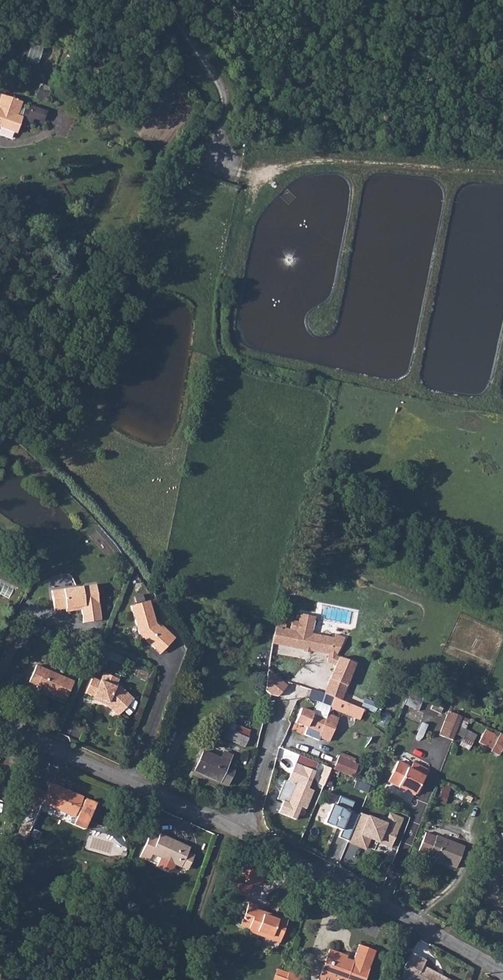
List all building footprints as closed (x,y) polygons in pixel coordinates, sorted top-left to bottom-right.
[(39,64),(43,46),(30,44),(26,62),(39,64)] [(12,131),(17,117),(28,121),(30,116),(38,119),(42,109),(28,104),(26,109),(21,107),(18,115),(13,113),(18,100),(0,93),(0,127),(12,131)] [(90,593),(89,585),(50,590),(53,609),(65,608),(65,611),(81,609),(82,622),(100,620),(96,592),(90,593)] [(160,641),(166,647),(174,638),(162,625),(160,627),(156,623),(147,600),(129,606),(139,632),(154,648),(160,641)] [(278,624),(278,625),(274,625),(273,643),(330,653),(338,654),(345,637),(335,634),(335,637),(312,632),(315,616),(300,614),(299,621),(293,619),(290,629),(286,627),(286,623),(285,622),(283,620),(281,620),(279,621),(278,623),(278,624)] [(154,648),(159,653),(166,647),(160,641),(154,648)] [(338,658),(324,693),(340,700),(355,665),(338,658)] [(37,686),(37,687),(65,700),(73,681),(36,666),(29,682),(37,686)] [(287,685),(268,670),(265,690),(272,695),(277,696),(287,685)] [(106,705),(116,714),(124,706),(120,701),(127,694),(119,686),(114,684),(116,678),(102,672),(98,680),(92,677),(85,692),(92,695),(91,698),(106,705)] [(9,681),(3,693),(12,698),(18,685),(9,681)] [(364,709),(340,700),(324,693),(311,688),(307,699),(360,720),(364,709)] [(124,706),(131,699),(127,694),(120,701),(124,706)] [(306,727),(303,734),(316,739),(317,736),(327,741),(337,718),(326,713),(324,718),(300,707),(294,722),(306,727)] [(452,740),(461,716),(447,711),(438,735),(452,740)] [(227,728),(223,737),(243,747),(250,731),(236,725),(234,724),(231,724),(229,725),(227,728)] [(502,746),(502,736),(500,735),(499,737),(485,730),(478,742),(492,750),(490,752),(498,756),(502,746)] [(217,757),(203,750),(193,770),(227,785),(233,772),(224,767),(230,755),(220,751),(217,757)] [(355,759),(340,753),(333,770),(352,778),(357,766),(352,764),(355,759)] [(276,797),(283,800),(278,812),(295,819),(300,808),(307,788),(314,772),(317,763),(296,755),(286,782),(283,781),(276,797)] [(399,761),(388,782),(412,795),(426,769),(412,762),(410,767),(399,761)] [(330,768),(317,763),(314,772),(320,775),(317,783),(323,785),(330,768)] [(40,803),(72,817),(77,794),(49,781),(45,792),(40,803)] [(449,787),(443,785),(437,802),(443,804),(449,787)] [(30,786),(22,806),(27,808),(36,812),(40,803),(45,792),(30,786)] [(307,788),(300,808),(305,810),(313,790),(307,788)] [(77,794),(72,817),(75,818),(72,824),(81,828),(83,824),(86,826),(96,805),(94,805),(91,803),(89,799),(83,800),(83,797),(81,795),(77,794)] [(352,802),(339,797),(335,805),(331,803),(322,822),(341,830),(339,837),(348,841),(358,816),(348,812),(352,802)] [(17,834),(25,837),(36,812),(27,808),(17,834)] [(358,816),(348,841),(365,848),(369,839),(375,841),(372,849),(387,855),(402,818),(388,812),(384,822),(360,812),(358,816)] [(427,855),(427,857),(454,869),(463,847),(436,836),(435,837),(425,833),(417,851),(427,855)] [(158,839),(149,835),(139,857),(150,861),(153,855),(160,858),(156,868),(171,874),(175,864),(180,866),(188,847),(159,835),(158,839)] [(228,890),(246,896),(251,882),(259,885),(263,875),(237,865),(228,890)] [(119,879),(113,877),(109,890),(116,891),(119,879)] [(117,899),(116,908),(134,910),(135,901),(117,899)] [(258,906),(249,903),(242,923),(251,926),(248,933),(280,944),(288,921),(256,909),(258,906)] [(374,951),(359,945),(353,961),(345,958),(346,955),(330,949),(317,979),(363,979),(374,951)] [(410,954),(403,969),(405,969),(400,979),(402,979),(449,979),(422,967),(425,961),(410,954)] [(272,979),(301,979),(303,976),(276,968),(272,979)]
